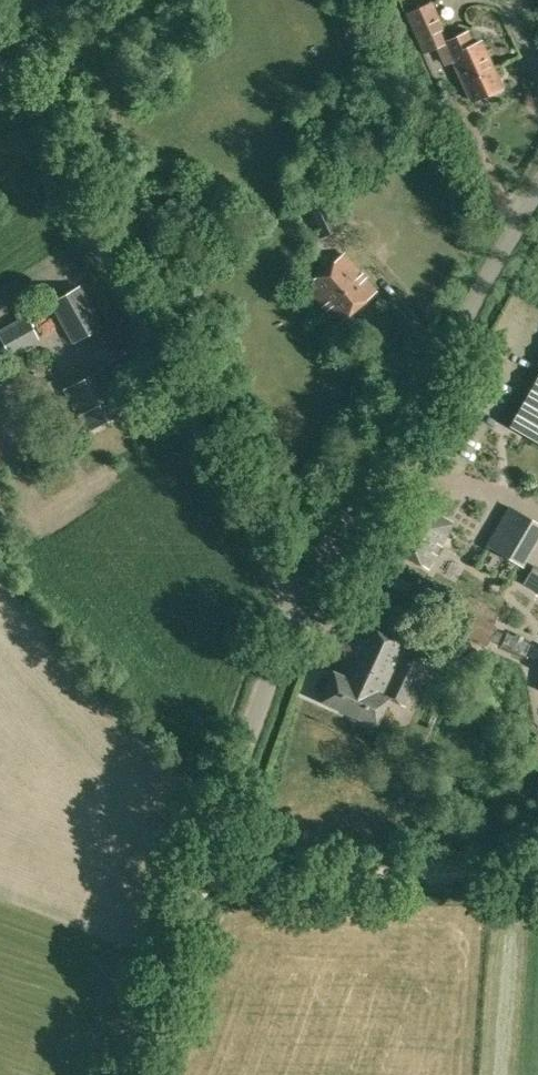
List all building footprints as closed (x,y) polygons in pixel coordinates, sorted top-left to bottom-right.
[(449,39),(432,1),(405,13),(422,53),(438,46),(446,63),(453,60),(463,83),(464,83),(472,101),(500,88),(492,70),(493,70),(481,41),(472,44),(467,31),(449,39)] [(320,238),(340,228),(315,182),(297,191),(307,209),(305,210),(320,238)] [(339,322),(377,290),(345,253),(307,284),(339,322)] [(72,343),(102,326),(80,285),(49,302),(72,343)] [(40,341),(25,315),(0,329),(0,339),(11,358),(40,341)] [(117,397),(102,370),(65,390),(79,415),(78,415),(87,431),(125,410),(118,397),(117,397)] [(508,425),(537,442),(537,374),(508,425)] [(428,567),(453,525),(418,504),(394,546),(428,567)] [(537,531),(537,521),(512,506),(489,544),(520,562),(537,531)] [(487,646),(496,625),(473,615),(464,636),(487,646)] [(429,652),(408,642),(364,622),(340,675),(334,672),(321,702),(376,726),(389,698),(404,706),(429,652)]
